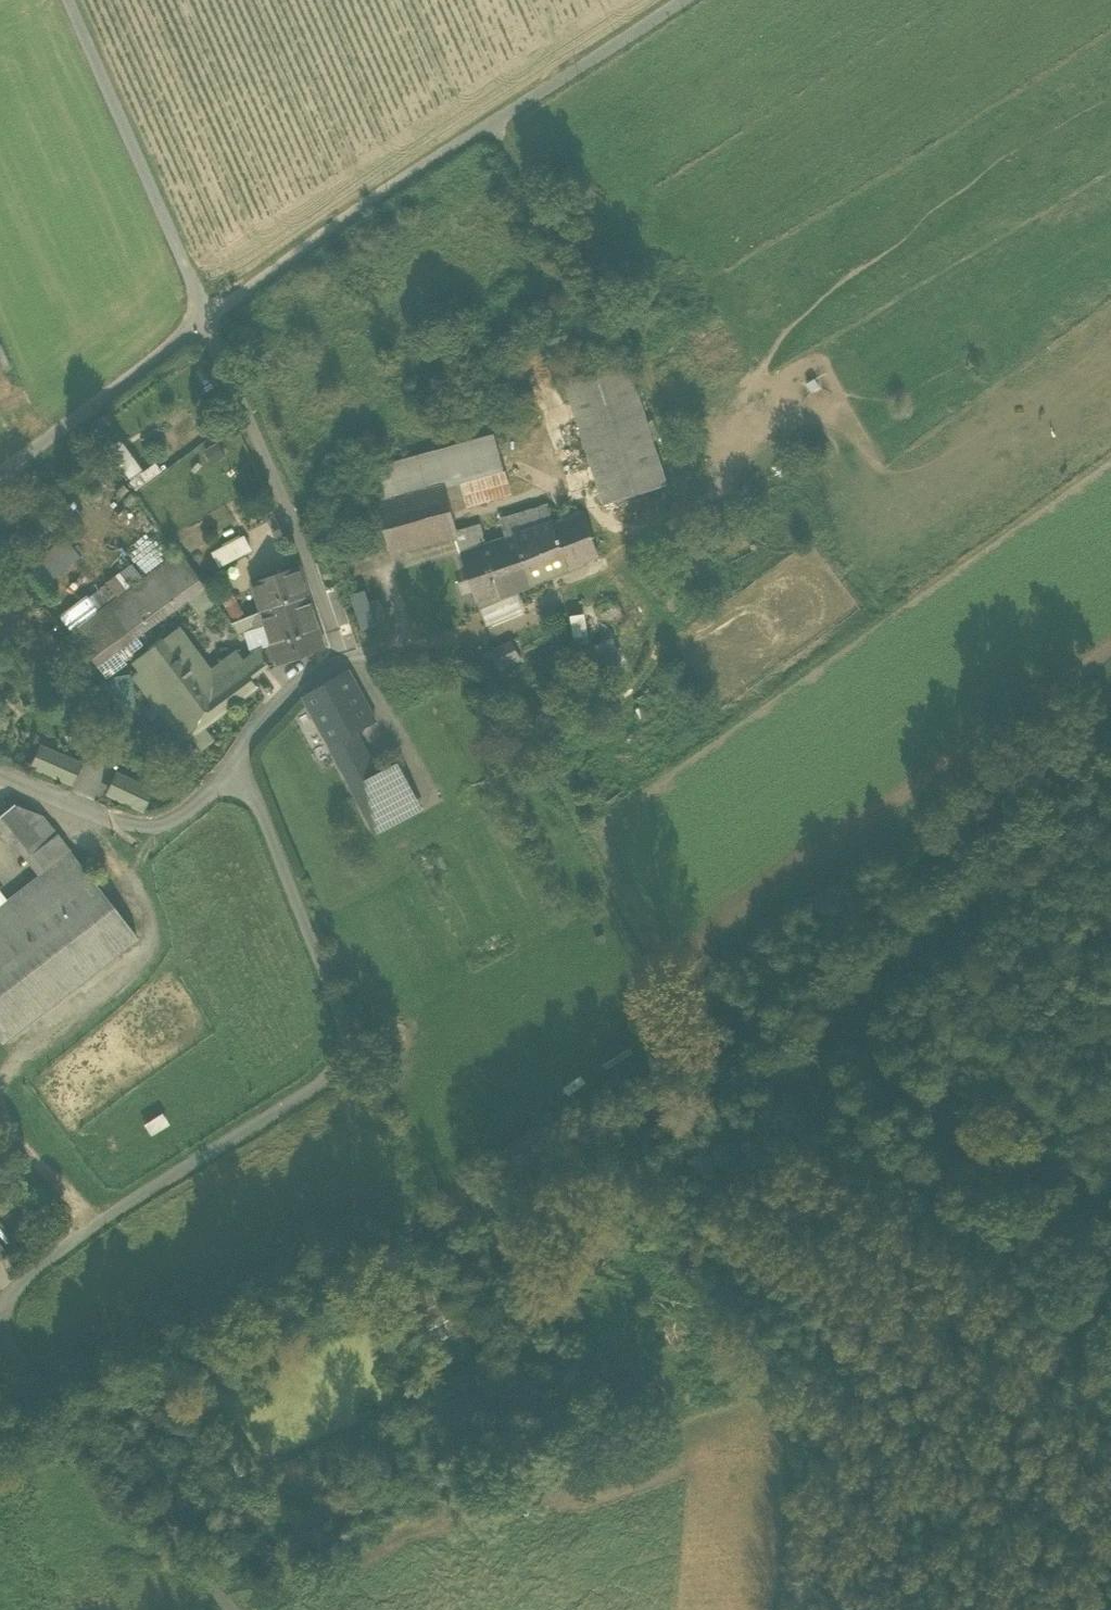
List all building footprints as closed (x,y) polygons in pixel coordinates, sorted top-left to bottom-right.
[(628,358),(564,378),(604,504),(667,484),(628,358)] [(369,470),(378,503),(445,484),(503,468),(494,435),(369,470)] [(143,466),(123,438),(111,446),(130,474),(143,466)] [(157,460),(131,480),(137,488),(164,469),(157,460)] [(512,495),(503,468),(445,484),(452,512),(512,495)] [(445,484),(378,503),(391,554),(456,536),(458,536),(452,512),(445,484)] [(499,517),(506,538),(508,537),(554,521),(548,502),(499,517)] [(506,538),(500,540),(517,590),(530,584),(599,556),(584,510),(554,521),(508,537),(506,538)] [(482,529),(458,536),(456,536),(461,553),(487,544),(482,529)] [(212,549),(220,565),(254,549),(246,533),(212,549)] [(461,553),(479,606),(517,590),(500,540),(487,544),(461,553)] [(72,631),(98,665),(137,636),(136,635),(148,626),(145,621),(157,613),(160,617),(174,607),(175,609),(206,586),(181,552),(88,620),(72,631)] [(253,583),(261,610),(283,601),(283,602),(308,595),(299,566),(253,583)] [(363,630),(378,625),(370,601),(366,589),(350,594),(363,630)] [(487,627),(526,611),(517,590),(479,606),(487,627)] [(218,600),(233,622),(247,616),(230,592),(218,600)] [(324,646),(308,595),(283,602),(283,601),(261,610),(266,624),(272,645),(262,648),(269,665),(324,646)] [(370,601),(378,625),(388,621),(381,597),(370,601)] [(266,624),(261,610),(254,614),(256,623),(244,628),(252,654),(245,659),(238,650),(212,670),(181,629),(139,661),(146,670),(155,663),(154,662),(182,640),(193,656),(187,661),(203,684),(225,668),(233,679),(246,670),(252,677),(269,665),(262,648),(272,645),(266,624)] [(585,613),(571,616),(574,639),(589,636),(585,613)] [(233,622),(237,631),(244,628),(256,623),(254,614),(247,616),(233,622)] [(20,657),(31,669),(55,648),(44,636),(20,657)] [(613,637),(586,650),(595,669),(622,657),(613,637)] [(511,639),(490,651),(500,670),(521,659),(511,639)] [(185,742),(193,737),(205,727),(258,687),(252,678),(252,677),(246,670),(233,679),(225,668),(203,684),(187,661),(193,656),(182,640),(154,662),(155,663),(146,670),(136,677),(185,742)] [(377,720),(349,670),(303,696),(330,745),(331,744),(357,730),(377,720)] [(110,723),(99,711),(91,719),(102,730),(110,723)] [(214,739),(205,727),(193,737),(202,748),(214,739)] [(331,744),(352,786),(379,772),(357,730),(331,744)] [(69,782),(77,762),(42,746),(33,766),(69,782)] [(352,786),(362,805),(408,780),(398,761),(379,772),(352,786)] [(148,789),(118,774),(108,794),(139,808),(148,789)] [(424,810),(408,780),(362,805),(378,834),(424,810)] [(41,873),(70,851),(69,850),(42,815),(13,804),(0,814),(0,826),(4,830),(6,828),(41,873)] [(72,921),(105,962),(137,938),(70,851),(41,873),(0,905),(0,976),(72,921)] [(105,962),(72,921),(0,976),(0,1042),(105,962)] [(220,1451),(224,1460),(230,1457),(226,1448),(220,1451)]
